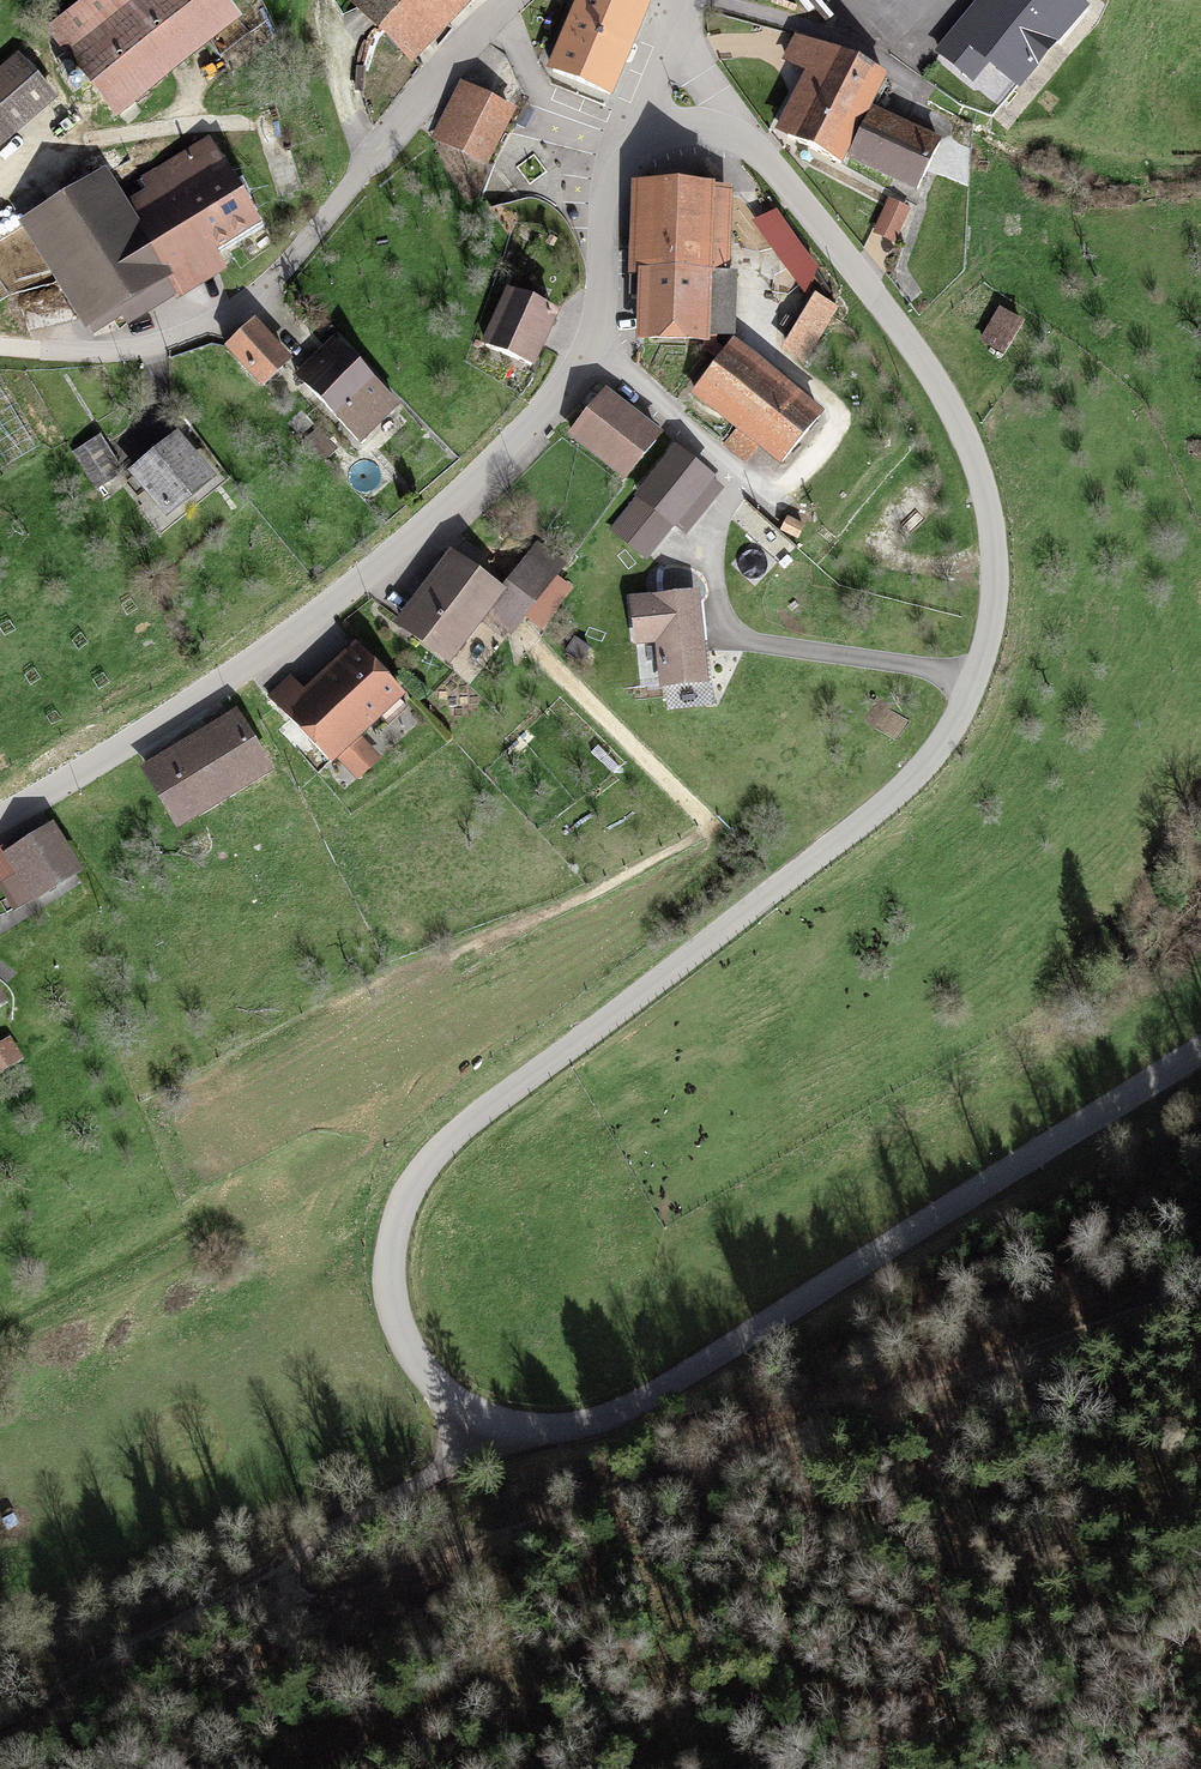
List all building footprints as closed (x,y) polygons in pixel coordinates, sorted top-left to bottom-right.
[(47,38),(119,126),(235,32),(208,0),(93,0),(47,38)] [(343,12),(410,76),(484,0),(355,0),(343,12)] [(546,84),(606,109),(644,19),(598,0),(581,0),(546,84)] [(847,170),(869,122),(884,88),(794,48),(784,69),(807,79),(776,148),(843,179),(847,170)] [(0,79),(0,152),(50,108),(14,67),(0,79)] [(461,99),(438,143),(483,167),(506,122),(461,99)] [(869,122),(847,170),(913,199),(934,151),(869,122)] [(145,214),(84,244),(122,322),(238,265),(229,247),(267,228),(223,141),(160,172),(168,187),(139,202),(145,214)] [(64,186),(24,211),(35,229),(75,205),(64,186)] [(638,358),(706,358),(706,287),(725,287),(725,201),(630,201),(629,284),(638,284),(638,358)] [(887,210),(874,239),(892,246),(905,218),(887,210)] [(550,318),(512,303),(491,358),(528,373),(550,318)] [(1000,325),(985,352),(1001,361),(1017,334),(1000,325)] [(255,335),(224,360),(256,399),(287,375),(255,335)] [(329,353),(293,385),(355,456),(391,424),(329,353)] [(757,354),(716,399),(798,472),(839,426),(757,354)] [(5,467),(38,449),(0,381),(0,458),(5,467)] [(598,405),(568,447),(626,490),(657,447),(598,405)] [(96,446),(72,459),(90,492),(114,478),(96,446)] [(176,453),(129,485),(159,529),(206,498),(176,453)] [(668,460),(634,503),(683,541),(717,497),(668,460)] [(460,547),(407,619),(460,658),(505,600),(517,584),(460,547)] [(504,604),(492,620),(514,636),(565,567),(543,551),(504,604)] [(700,702),(695,608),(631,611),(633,654),(653,653),(656,704),(700,702)] [(294,697),(353,760),(422,696),(379,650),(333,693),(317,676),(294,697)] [(250,722),(158,778),(194,837),(286,781),(250,722)] [(72,830),(26,861),(55,904),(101,873),(72,830)] [(23,1006),(0,971),(0,1021),(23,1006)] [(0,1042),(0,1070),(16,1060),(4,1040),(0,1042)]
